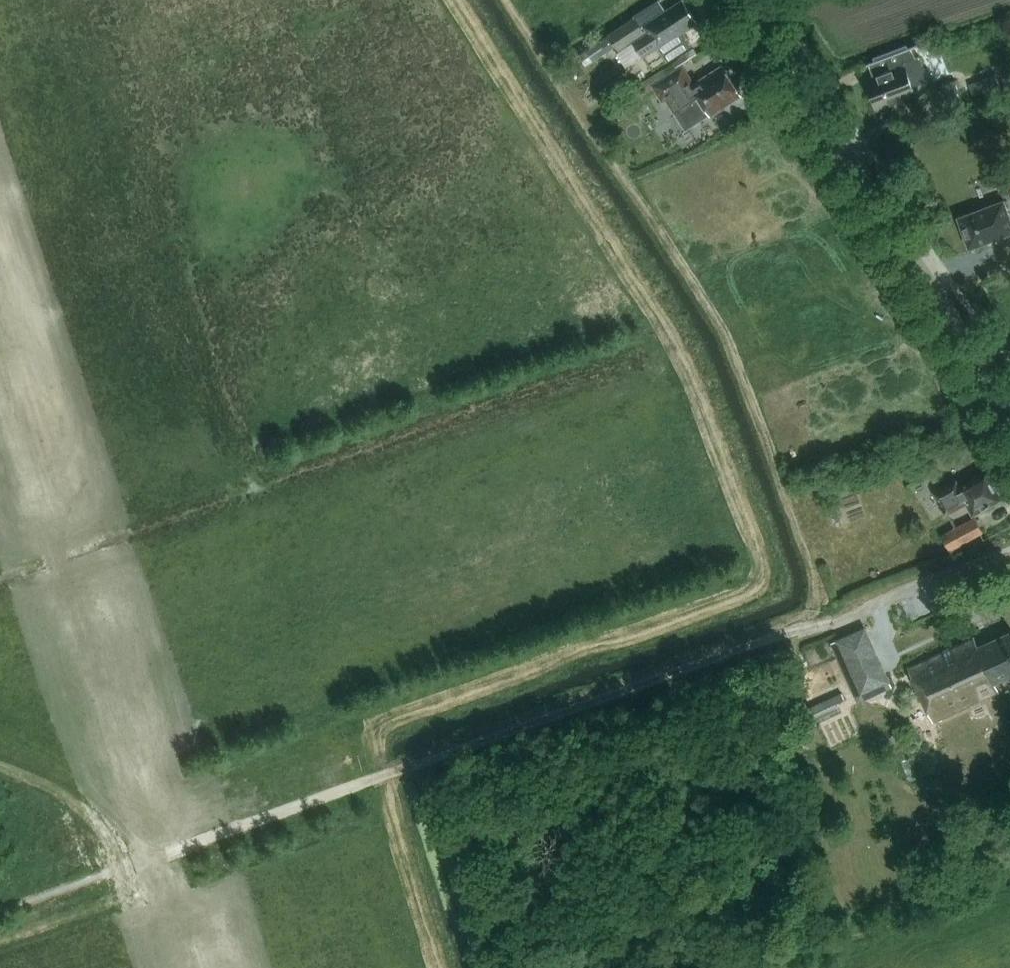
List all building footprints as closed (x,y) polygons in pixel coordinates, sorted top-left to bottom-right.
[(683,1),(647,24),(645,25),(649,32),(634,42),(643,56),(658,46),(668,60),(692,45),(683,31),(697,22),(683,1)] [(635,17),(610,34),(586,50),(594,62),(618,46),(619,49),(645,33),(635,17)] [(929,80),(920,56),(916,58),(913,47),(910,48),(908,45),(875,57),(876,62),(869,64),(875,78),(867,81),(877,108),(916,93),(914,86),(929,80)] [(738,83),(734,82),(733,80),(732,79),(733,76),(729,69),(725,69),(724,66),(704,79),(703,78),(693,84),(683,68),(655,86),(663,98),(670,93),(683,113),(691,125),(709,113),(711,117),(723,109),(722,108),(742,95),(741,93),(742,89),(738,83)] [(996,72),(969,84),(977,103),(1004,91),(996,72)] [(960,92),(955,81),(933,89),(937,101),(960,92)] [(995,239),(999,243),(1007,240),(1007,235),(1009,234),(1009,216),(1005,201),(959,218),(970,248),(995,239)] [(960,487),(957,481),(942,489),(935,493),(947,515),(968,503),(968,504),(974,514),(1001,499),(987,473),(960,487)] [(984,532),(976,517),(942,536),(950,550),(984,532)] [(950,714),(975,703),(1000,692),(996,683),(1009,676),(1009,632),(979,647),(975,637),(909,668),(934,722),(950,714)] [(893,688),(883,665),(849,680),(860,703),(893,688)]
